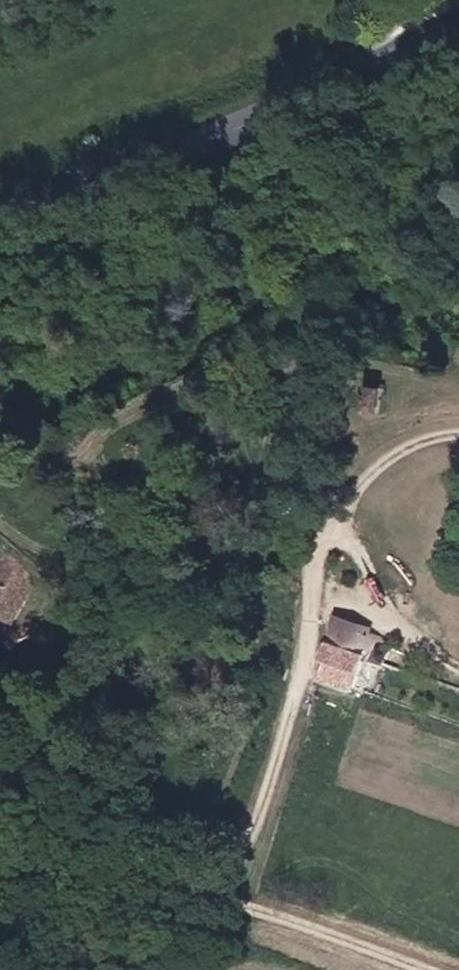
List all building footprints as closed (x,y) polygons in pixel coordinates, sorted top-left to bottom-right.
[(396,386),(381,384),(376,407),(392,410),(396,386)] [(0,574),(0,613),(13,621),(39,573),(9,557),(0,574)] [(377,627),(345,616),(324,679),(360,690),(370,658),(409,671),(413,657),(389,649),(393,639),(375,633),(377,627)] [(259,956),(238,948),(234,957),(256,965),(259,956)]
